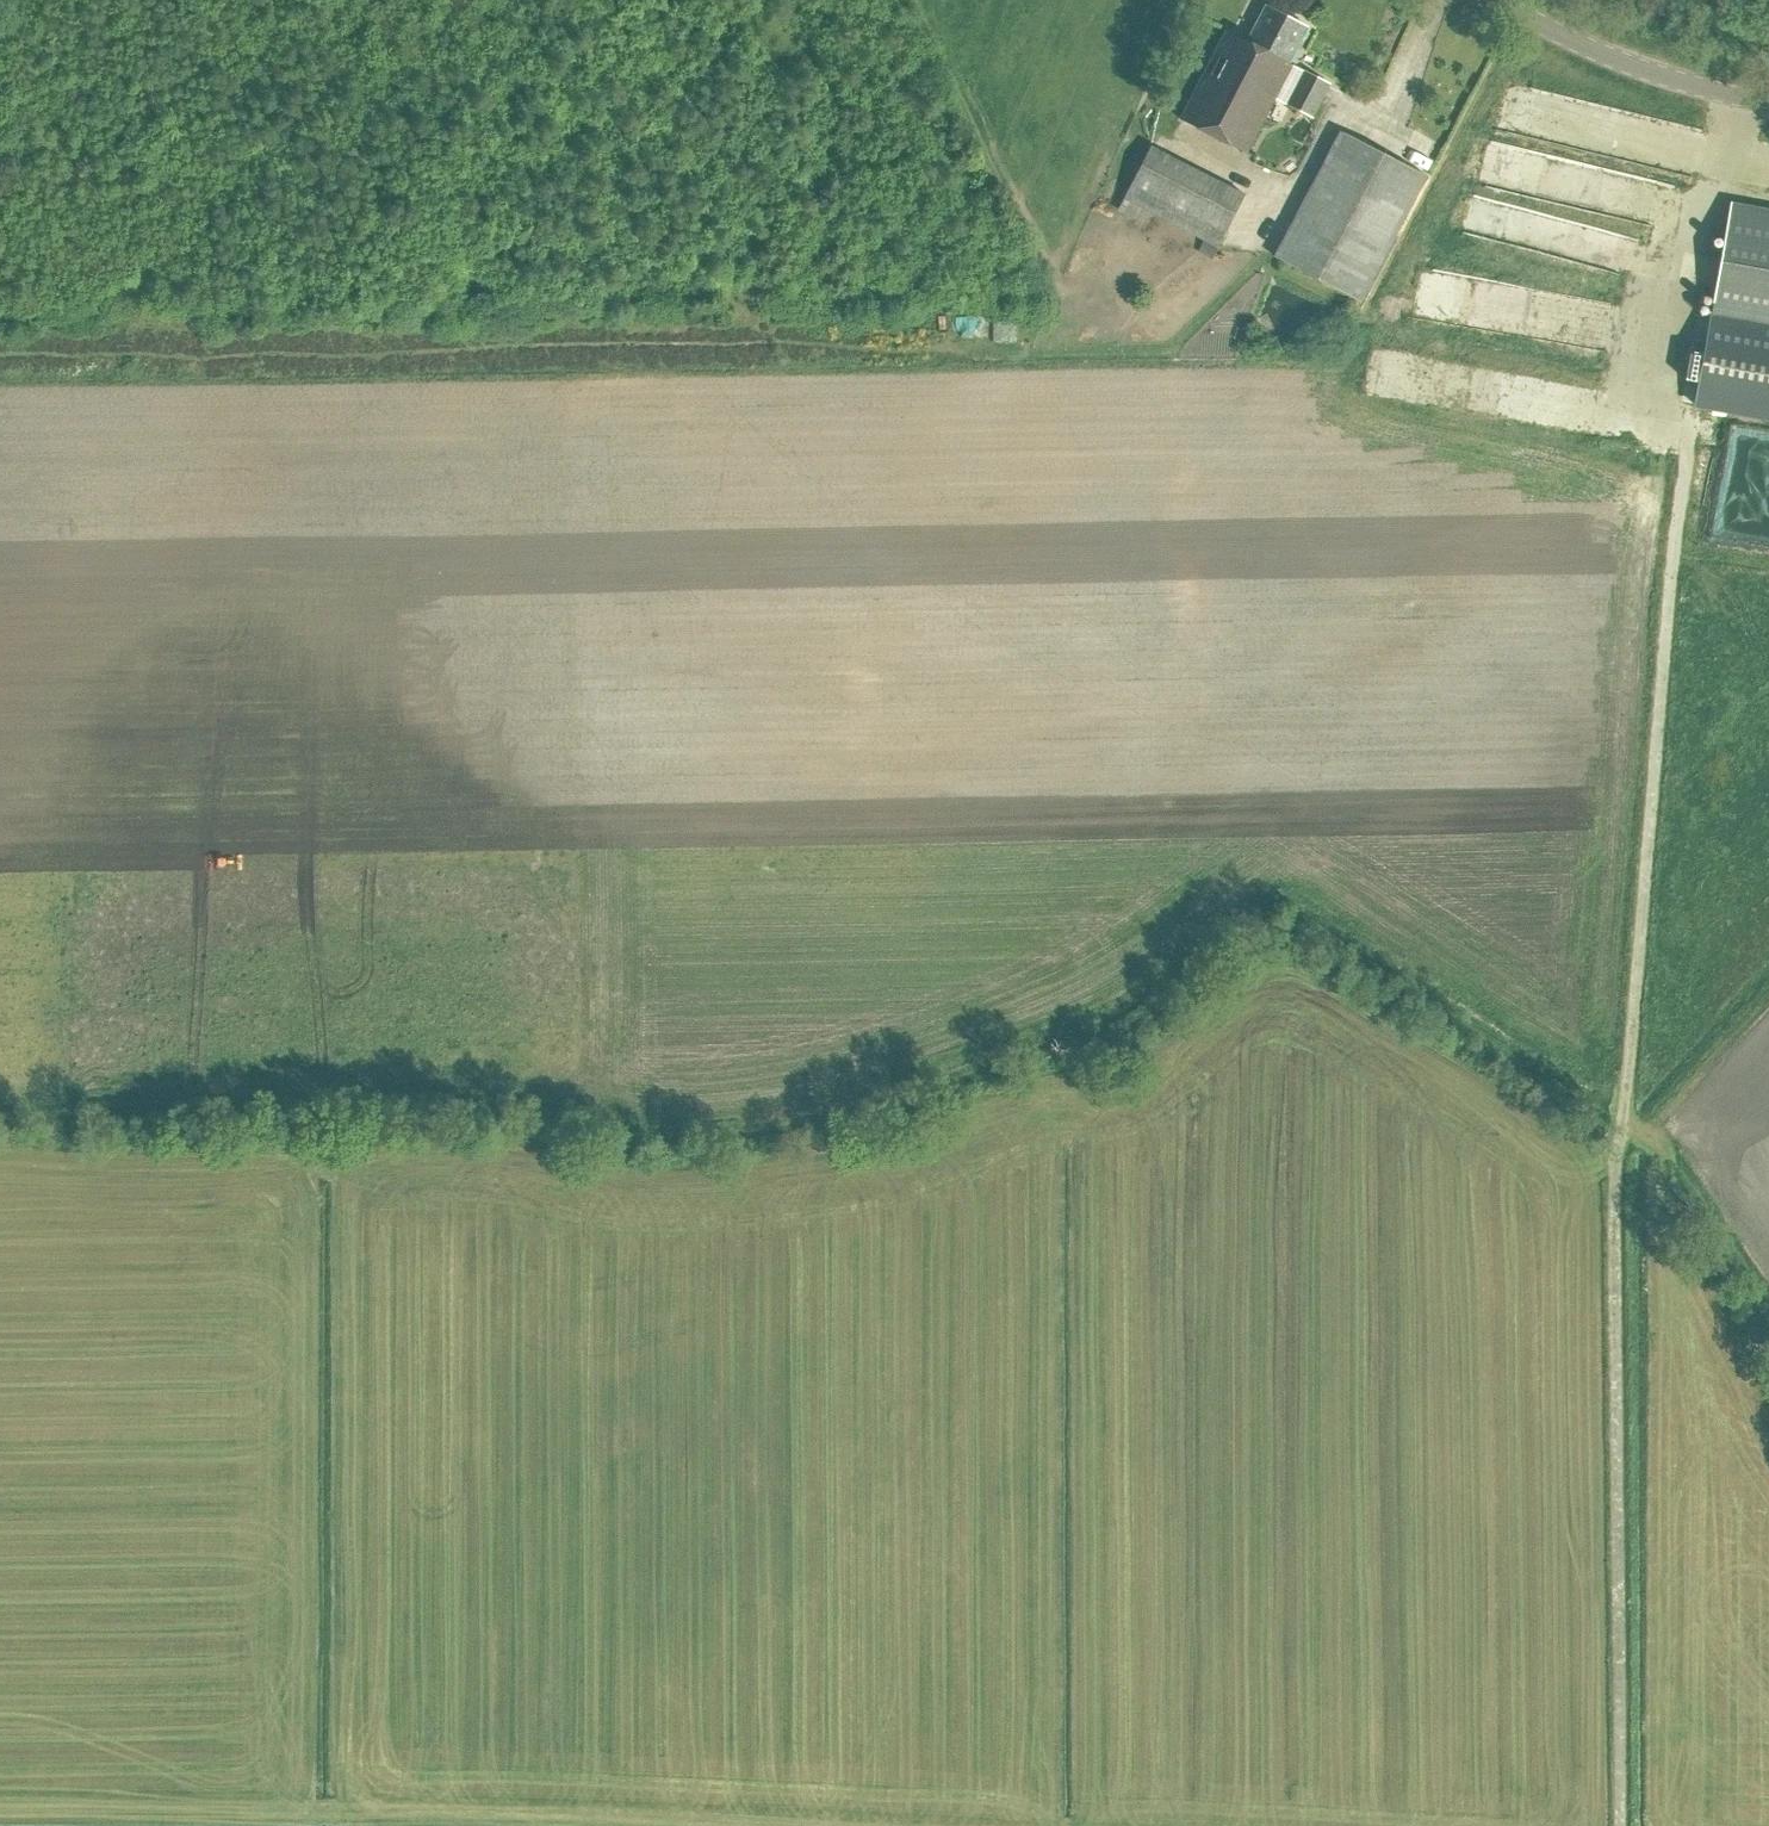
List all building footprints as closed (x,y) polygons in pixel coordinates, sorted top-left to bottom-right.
[(1308,27),(1263,4),(1244,41),(1224,31),(1179,120),(1246,153),(1274,98),(1312,118),(1328,85),(1292,66),(1308,27)] [(1426,177),(1340,131),(1273,257),(1360,303),(1426,177)] [(1144,211),(1203,241),(1198,251),(1213,259),(1246,194),(1151,146),(1118,211),(1139,221),(1144,211)] [(1481,199),(1634,224),(1639,189),(1487,164),(1481,199)] [(1695,409),(1768,422),(1768,208),(1733,202),(1711,321),(1695,409)] [(1447,307),(1435,308),(1434,295),(1419,296),(1422,332),(1449,330),(1447,307)] [(1519,339),(1522,304),(1457,297),(1453,333),(1519,339)]
